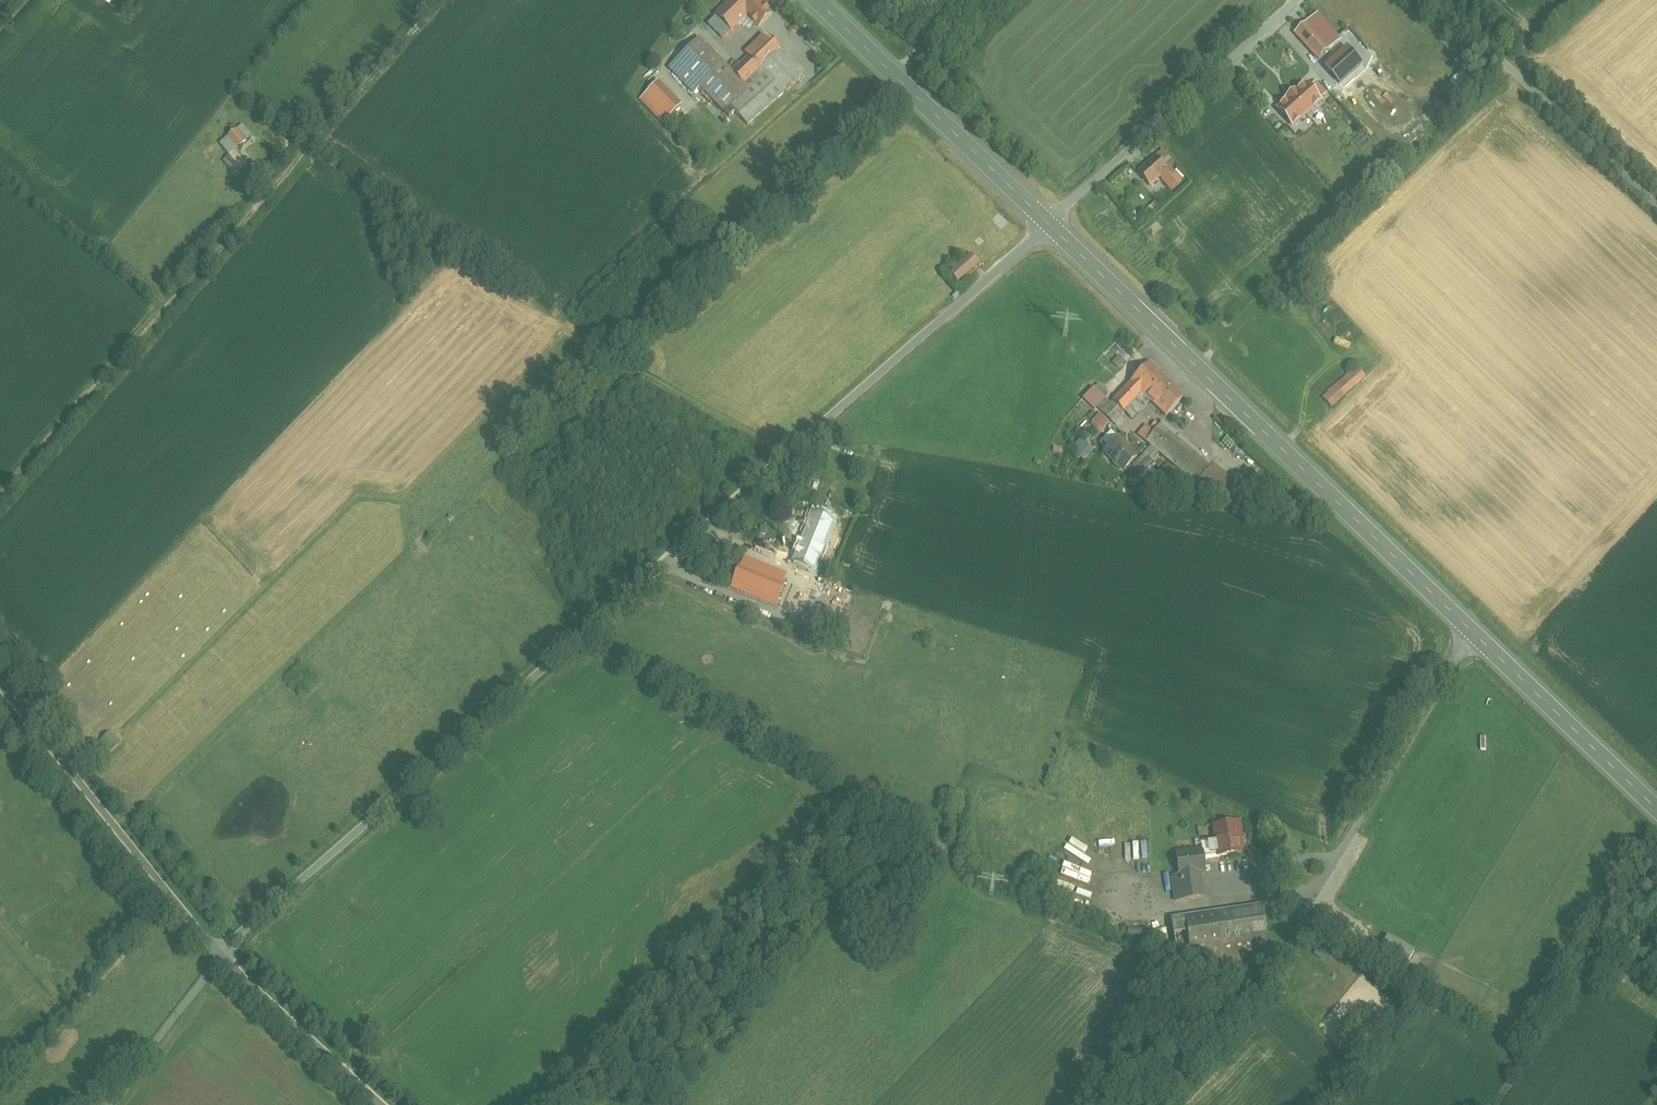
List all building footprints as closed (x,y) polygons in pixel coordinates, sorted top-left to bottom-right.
[(717,15),(727,25),(732,30),(747,15),(735,3),(736,3),(733,0),(732,0),(717,15)] [(758,0),(738,0),(736,3),(735,3),(747,15),(761,30),(774,16),(758,0)] [(717,15),(708,24),(718,34),(727,25),(717,15)] [(1314,16),(1295,33),(1317,59),(1336,43),(1314,16)] [(733,72),(715,89),(736,111),(748,125),(786,91),(786,92),(803,76),(779,51),(781,49),(770,37),(733,72)] [(700,39),(676,62),(699,86),(724,63),(700,39)] [(1358,61),(1345,47),(1325,65),(1337,79),(1358,61)] [(699,86),(676,62),(670,68),(694,93),(700,87),(699,86)] [(724,63),(699,86),(700,87),(724,112),(729,117),(736,111),(715,89),(733,72),(724,63)] [(1460,71),(1450,81),(1457,88),(1466,77),(1460,71)] [(1327,97),(1316,84),(1309,89),(1306,85),(1278,109),(1293,126),(1327,97)] [(677,110),(653,86),(641,98),(665,122),(677,110)] [(228,138),(236,147),(245,139),(237,130),(228,138)] [(1167,169),(1155,156),(1138,172),(1150,185),(1159,177),(1167,169)] [(1172,190),(1182,181),(1169,167),(1167,169),(1159,177),(1172,190)] [(1150,213),(1158,206),(1154,201),(1146,209),(1150,213)] [(979,262),(972,255),(967,259),(974,267),(979,262)] [(967,259),(952,273),(959,281),(974,267),(967,259)] [(1111,362),(1118,367),(1123,360),(1117,356),(1111,362)] [(1150,362),(1102,412),(1114,423),(1125,412),(1132,419),(1150,400),(1141,391),(1160,372),(1150,362)] [(1366,377),(1354,366),(1320,399),(1331,409),(1366,377)] [(1160,372),(1141,391),(1150,400),(1167,416),(1185,397),(1160,372)] [(1227,475),(1155,418),(1137,440),(1208,498),(1227,475)] [(1133,451),(1109,430),(1091,451),(1115,471),(1133,451)] [(830,517),(801,506),(779,561),(808,572),(830,517)] [(705,576),(765,604),(781,571),(720,543),(705,576)] [(98,741),(108,751),(118,742),(108,731),(98,741)] [(1240,822),(1215,826),(1217,841),(1219,855),(1219,857),(1241,853),(1239,839),(1243,838),(1240,822)] [(1202,849),(1203,857),(1219,855),(1217,841),(1201,843),(1202,849)] [(1203,857),(1202,849),(1176,853),(1180,875),(1172,877),(1176,901),(1203,897),(1199,875),(1206,874),(1203,857)] [(1172,920),(1177,955),(1192,963),(1202,962),(1203,970),(1254,963),(1253,953),(1267,951),(1261,907),(1172,920)]
